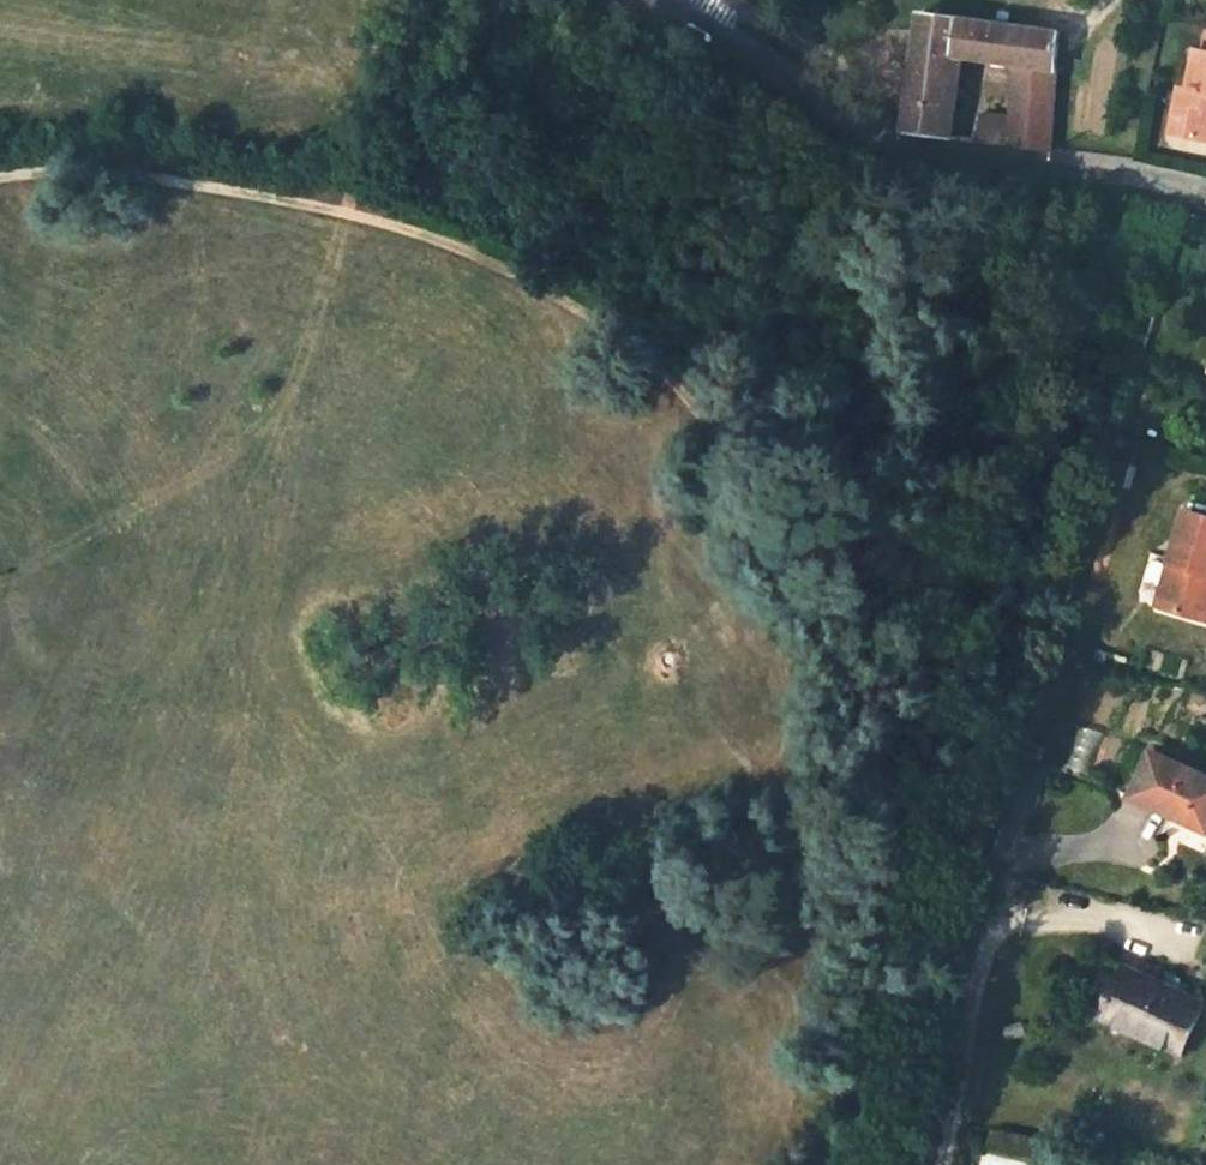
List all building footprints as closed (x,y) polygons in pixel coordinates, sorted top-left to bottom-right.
[(1009,63),(1052,69),(1054,31),(919,13),(903,129),(941,134),(947,91),(951,69),(953,55),(1009,63)] [(1047,147),(1052,69),(1009,63),(1010,120),(1010,142),(1047,147)] [(1205,140),(1205,95),(1196,94),(1189,137),(1205,140)] [(1010,142),(1010,120),(978,116),(974,138),(1010,142)] [(1201,618),(1205,598),(1205,515),(1182,508),(1154,604),(1201,618)] [(1147,752),(1127,797),(1204,831),(1205,827),(1205,779),(1147,752)] [(1200,1002),(1122,966),(1101,1011),(1143,1031),(1140,1037),(1176,1054),(1200,1002)] [(1097,1019),(1140,1037),(1143,1031),(1101,1011),(1097,1019)]
